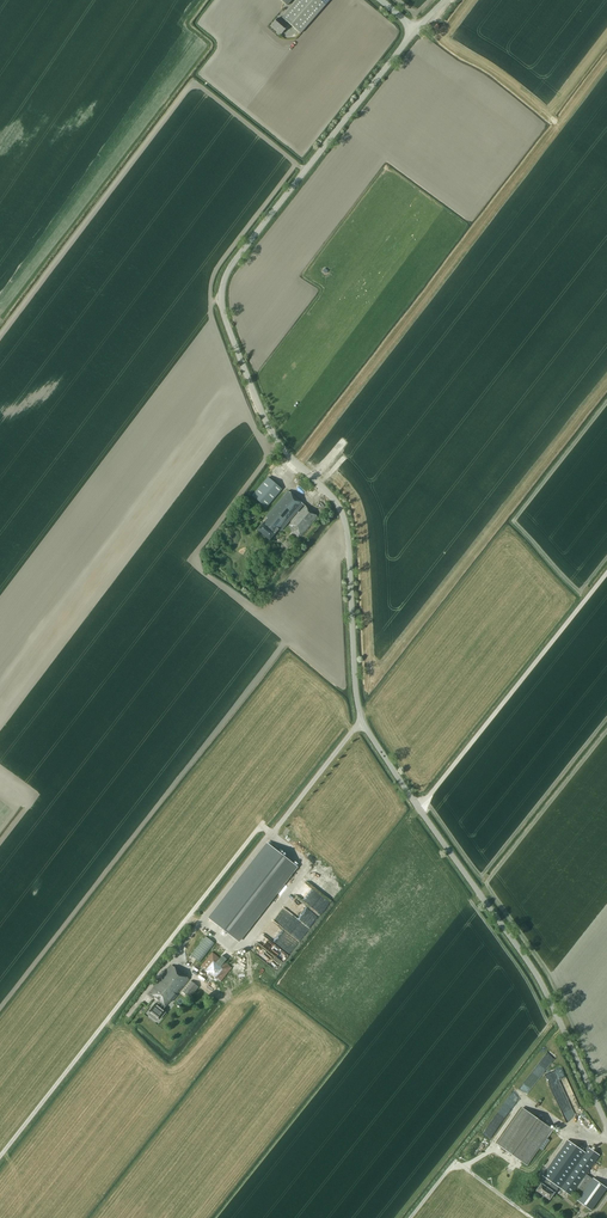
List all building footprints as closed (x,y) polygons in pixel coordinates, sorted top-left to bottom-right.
[(272,26),(282,35),(290,26),(286,23),(287,22),(301,34),(330,0),(298,0),(283,18),(285,20),(283,22),(279,18),(272,26)] [(282,489),(268,477),(252,496),(266,508),(282,489)] [(281,528),(283,529),(297,541),(317,518),(288,492),(266,517),(268,519),(264,523),(263,523),(257,530),(270,540),(281,528)] [(268,844),(209,918),(238,941),(296,866),(268,844)] [(200,962),(215,943),(206,936),(191,955),(200,962)] [(290,954),(266,936),(254,953),(278,970),(290,954)] [(232,968),(212,952),(201,966),(220,982),(232,968)] [(156,1005),(155,1004),(149,1011),(160,1019),(166,1012),(163,1010),(170,1001),(171,1002),(172,1002),(177,995),(176,995),(190,979),(173,965),(150,992),(156,996),(160,1000),(156,1005)] [(199,987),(191,981),(182,991),(190,997),(199,987)] [(557,1080),(560,1079),(555,1069),(547,1073),(553,1085),(558,1082),(557,1080)] [(553,1128),(522,1107),(497,1144),(528,1165),(553,1128)] [(587,1173),(600,1155),(588,1146),(584,1151),(568,1139),(542,1174),(544,1176),(535,1188),(550,1199),(559,1186),(571,1195),(577,1187),(584,1191),(578,1200),(591,1210),(606,1189),(606,1187),(594,1177),(593,1178),(587,1173)]
